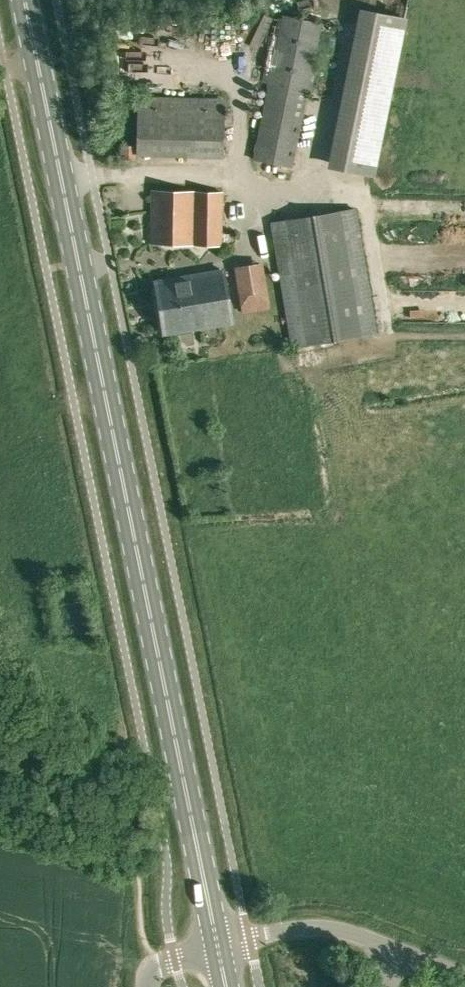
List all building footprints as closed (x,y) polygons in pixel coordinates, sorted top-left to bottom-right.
[(343,169),(372,175),(404,18),(375,12),(343,169)] [(293,167),(323,22),(282,14),(252,159),(293,167)] [(222,155),(224,97),(138,95),(136,153),(222,155)] [(221,245),(222,191),(153,190),(151,243),(221,245)] [(292,347),(378,332),(357,207),(270,221),(292,347)] [(464,242),(464,230),(445,239),(449,249),(464,242)] [(263,261),(233,266),(240,306),(269,301),(263,261)] [(449,272),(464,273),(464,264),(449,263),(449,272)] [(162,333),(232,321),(224,270),(154,281),(162,333)] [(448,293),(404,292),(404,321),(430,321),(430,306),(448,306),(448,293)]
